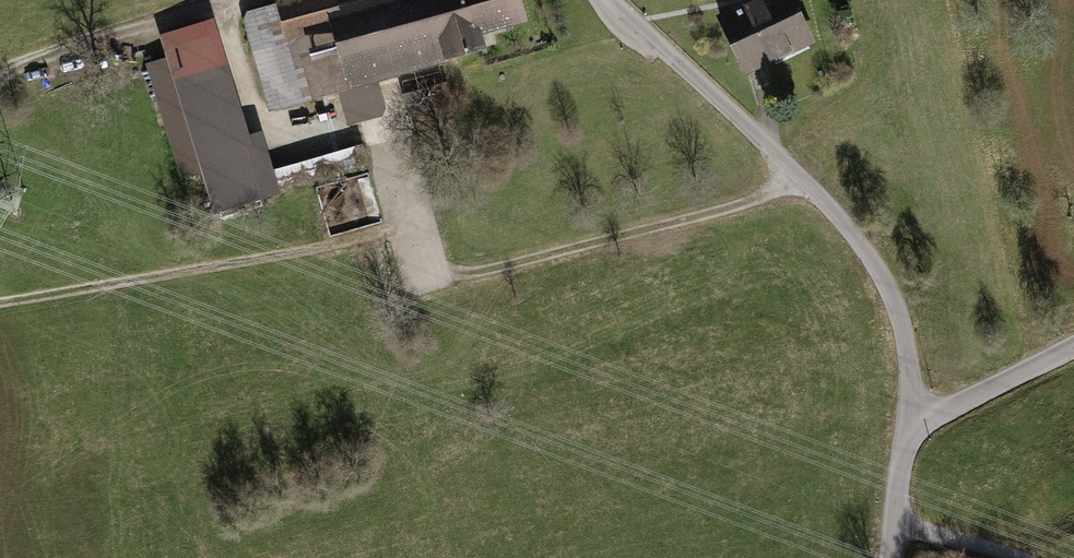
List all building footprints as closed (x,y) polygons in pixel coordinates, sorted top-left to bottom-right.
[(244,13),(246,20),(272,113),(339,94),(348,126),(389,115),(380,82),(490,52),(485,36),(530,24),(524,0),(362,0),(339,6),(338,0),(291,0),(244,13)] [(716,17),(744,78),(816,44),(797,4),(807,0),(751,0),(716,17)] [(214,19),(160,36),(167,58),(146,65),(182,181),(203,174),(215,215),(283,195),(263,133),(251,137),(214,19)]
